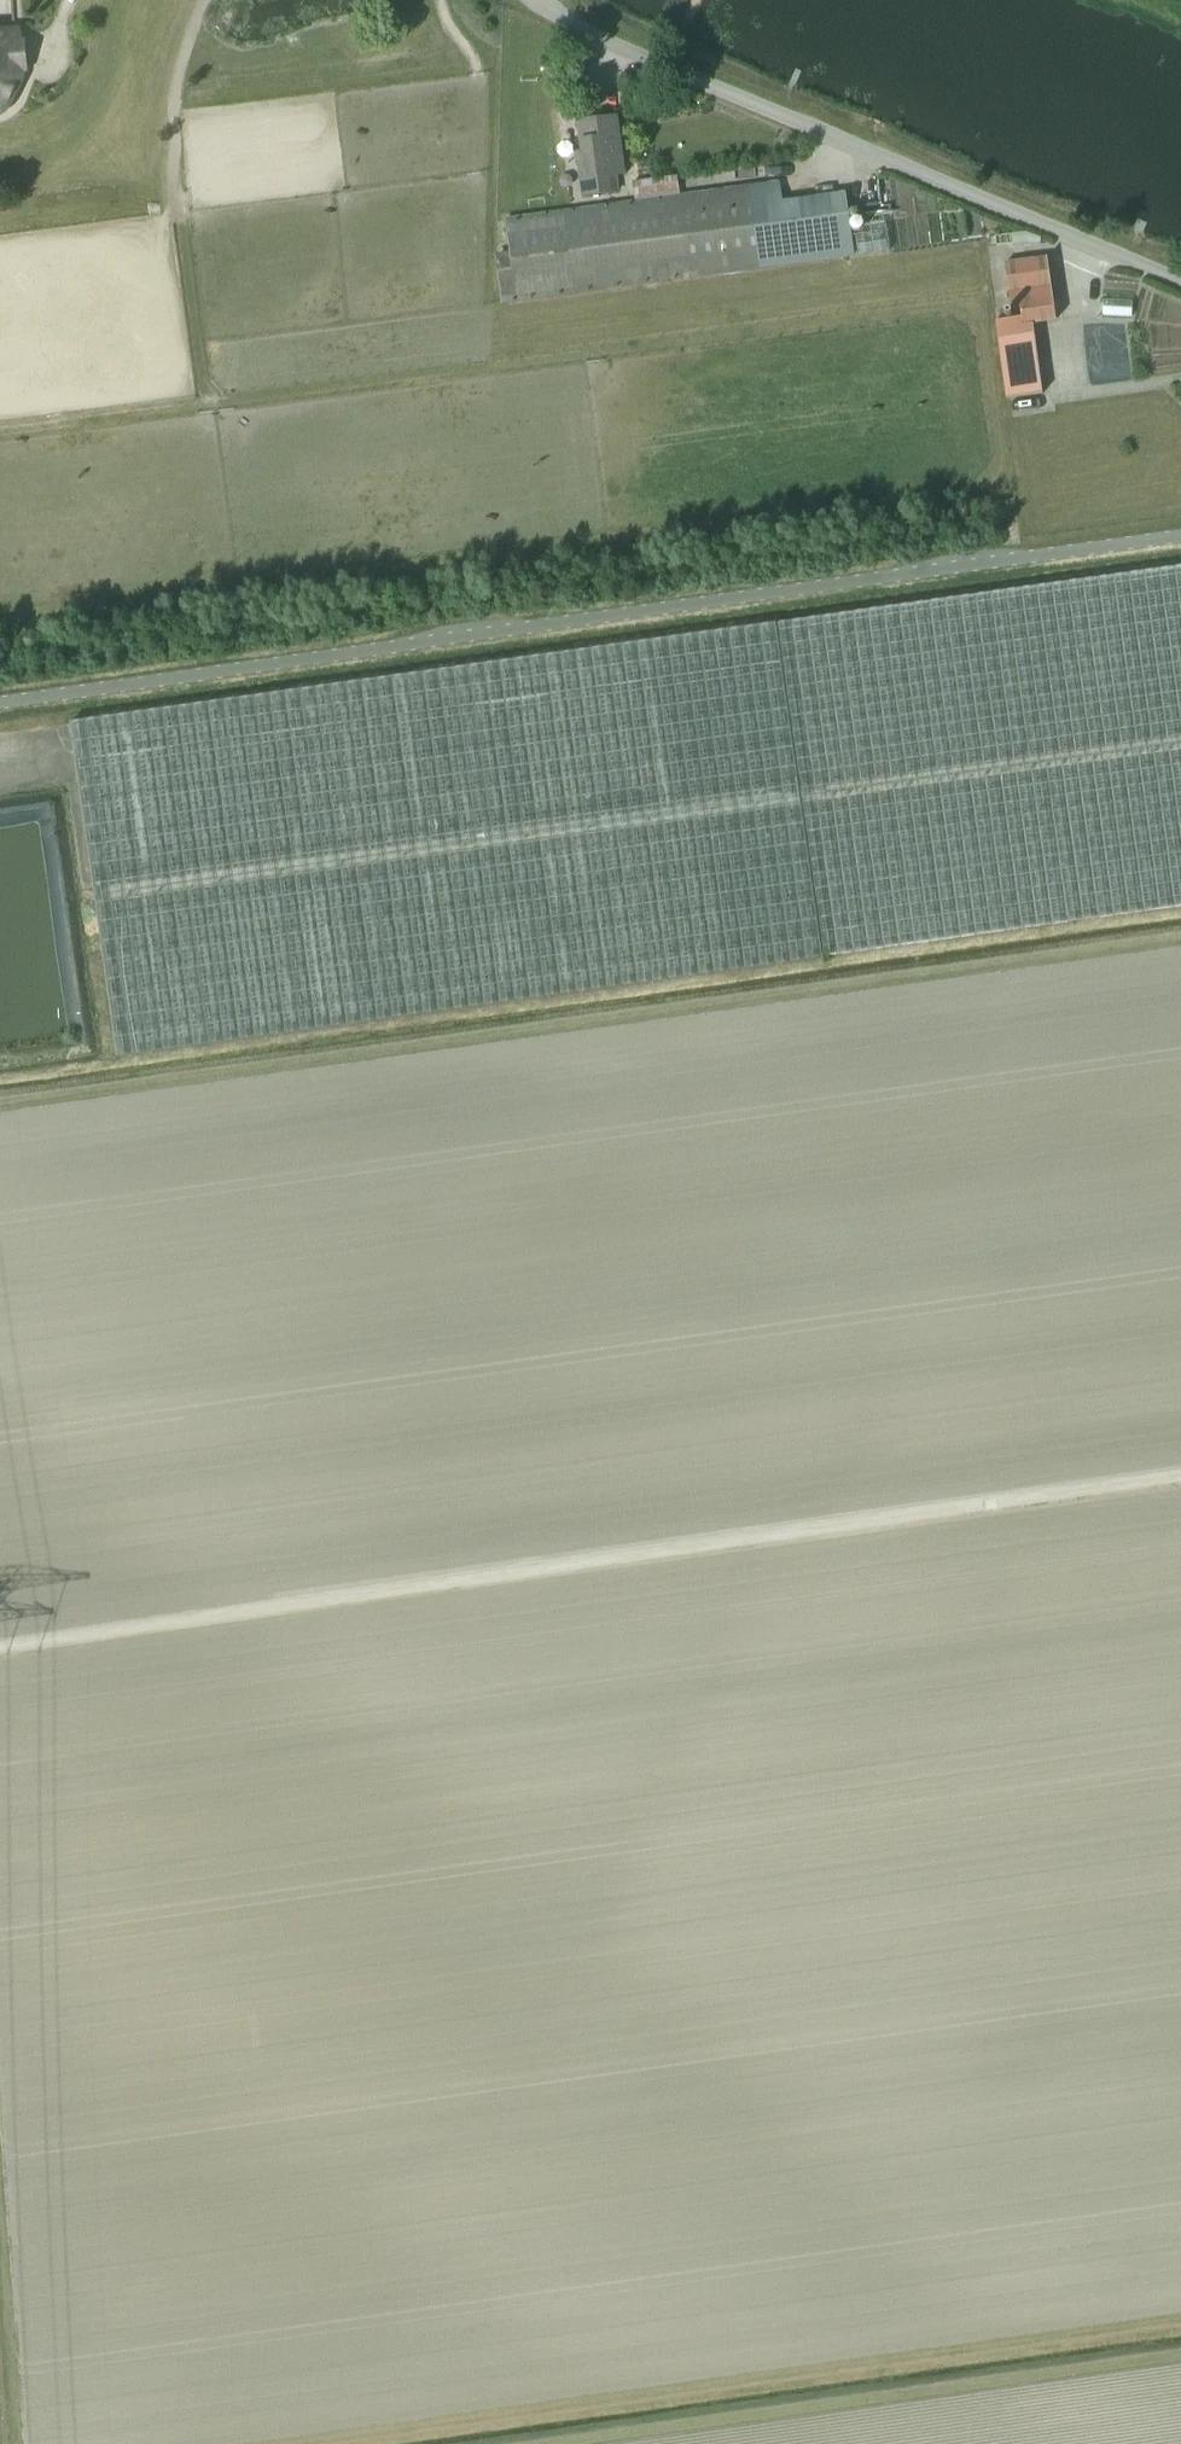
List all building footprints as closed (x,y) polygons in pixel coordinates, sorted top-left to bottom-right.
[(0,34),(0,105),(0,104),(4,100),(7,102),(20,76),(19,66),(29,65),(27,44),(17,45),(16,33),(0,34)] [(615,175),(624,174),(616,116),(578,122),(582,153),(576,153),(578,165),(584,164),(586,179),(581,180),(583,196),(618,191),(615,175)] [(680,196),(677,178),(677,175),(632,181),(634,202),(504,219),(509,252),(495,254),(501,303),(516,301),(854,254),(845,193),(782,202),(779,182),(680,196)] [(1055,320),(1051,293),(1050,286),(1051,286),(1047,258),(1004,264),(1010,302),(1018,301),(1020,316),(997,320),(1000,339),(999,339),(1007,398),(1043,392),(1033,323),(1055,320)] [(1132,315),(1133,301),(1103,299),(1103,314),(1132,315)] [(71,721),(118,1056),(1180,906),(1180,564),(71,721)]
